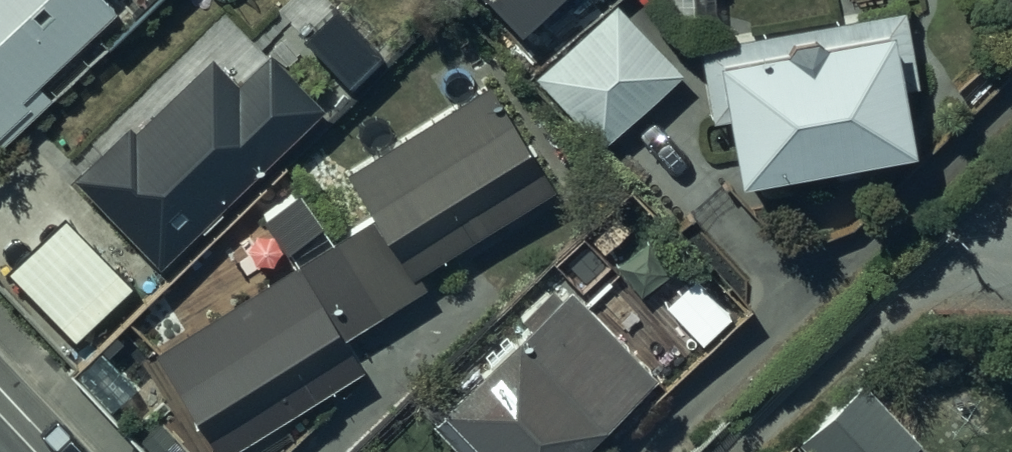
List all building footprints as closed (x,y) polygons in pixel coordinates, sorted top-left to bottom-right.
[(36,79),(113,3),(110,0),(0,0),(0,144),(51,94),(36,79)] [(520,34),(556,0),(487,0),(520,34)] [(618,0),(614,0),(533,74),(597,143),(680,67),(618,0)] [(713,8),(713,0),(675,0),(676,10),(713,8)] [(1007,10),(1011,5),(1011,0),(997,0),(1007,10)] [(379,50),(330,1),(300,31),(348,80),(379,50)] [(903,2),(696,36),(709,111),(725,108),(735,168),(910,139),(901,85),(916,82),(903,2)] [(320,96),(267,44),(236,75),(208,46),(131,124),(123,116),(68,172),(158,260),(198,219),(201,222),(219,204),(216,201),(320,96)] [(553,180),(485,74),(341,165),(370,210),(155,348),(220,451),(360,361),(343,334),(426,280),(417,267),(553,180)] [(439,402),(443,407),(431,418),(462,451),(567,451),(652,373),(567,281),(556,291),(548,283),(518,311),(527,321),(439,402)] [(860,376),(797,436),(812,451),(904,451),(918,438),(860,376)]
